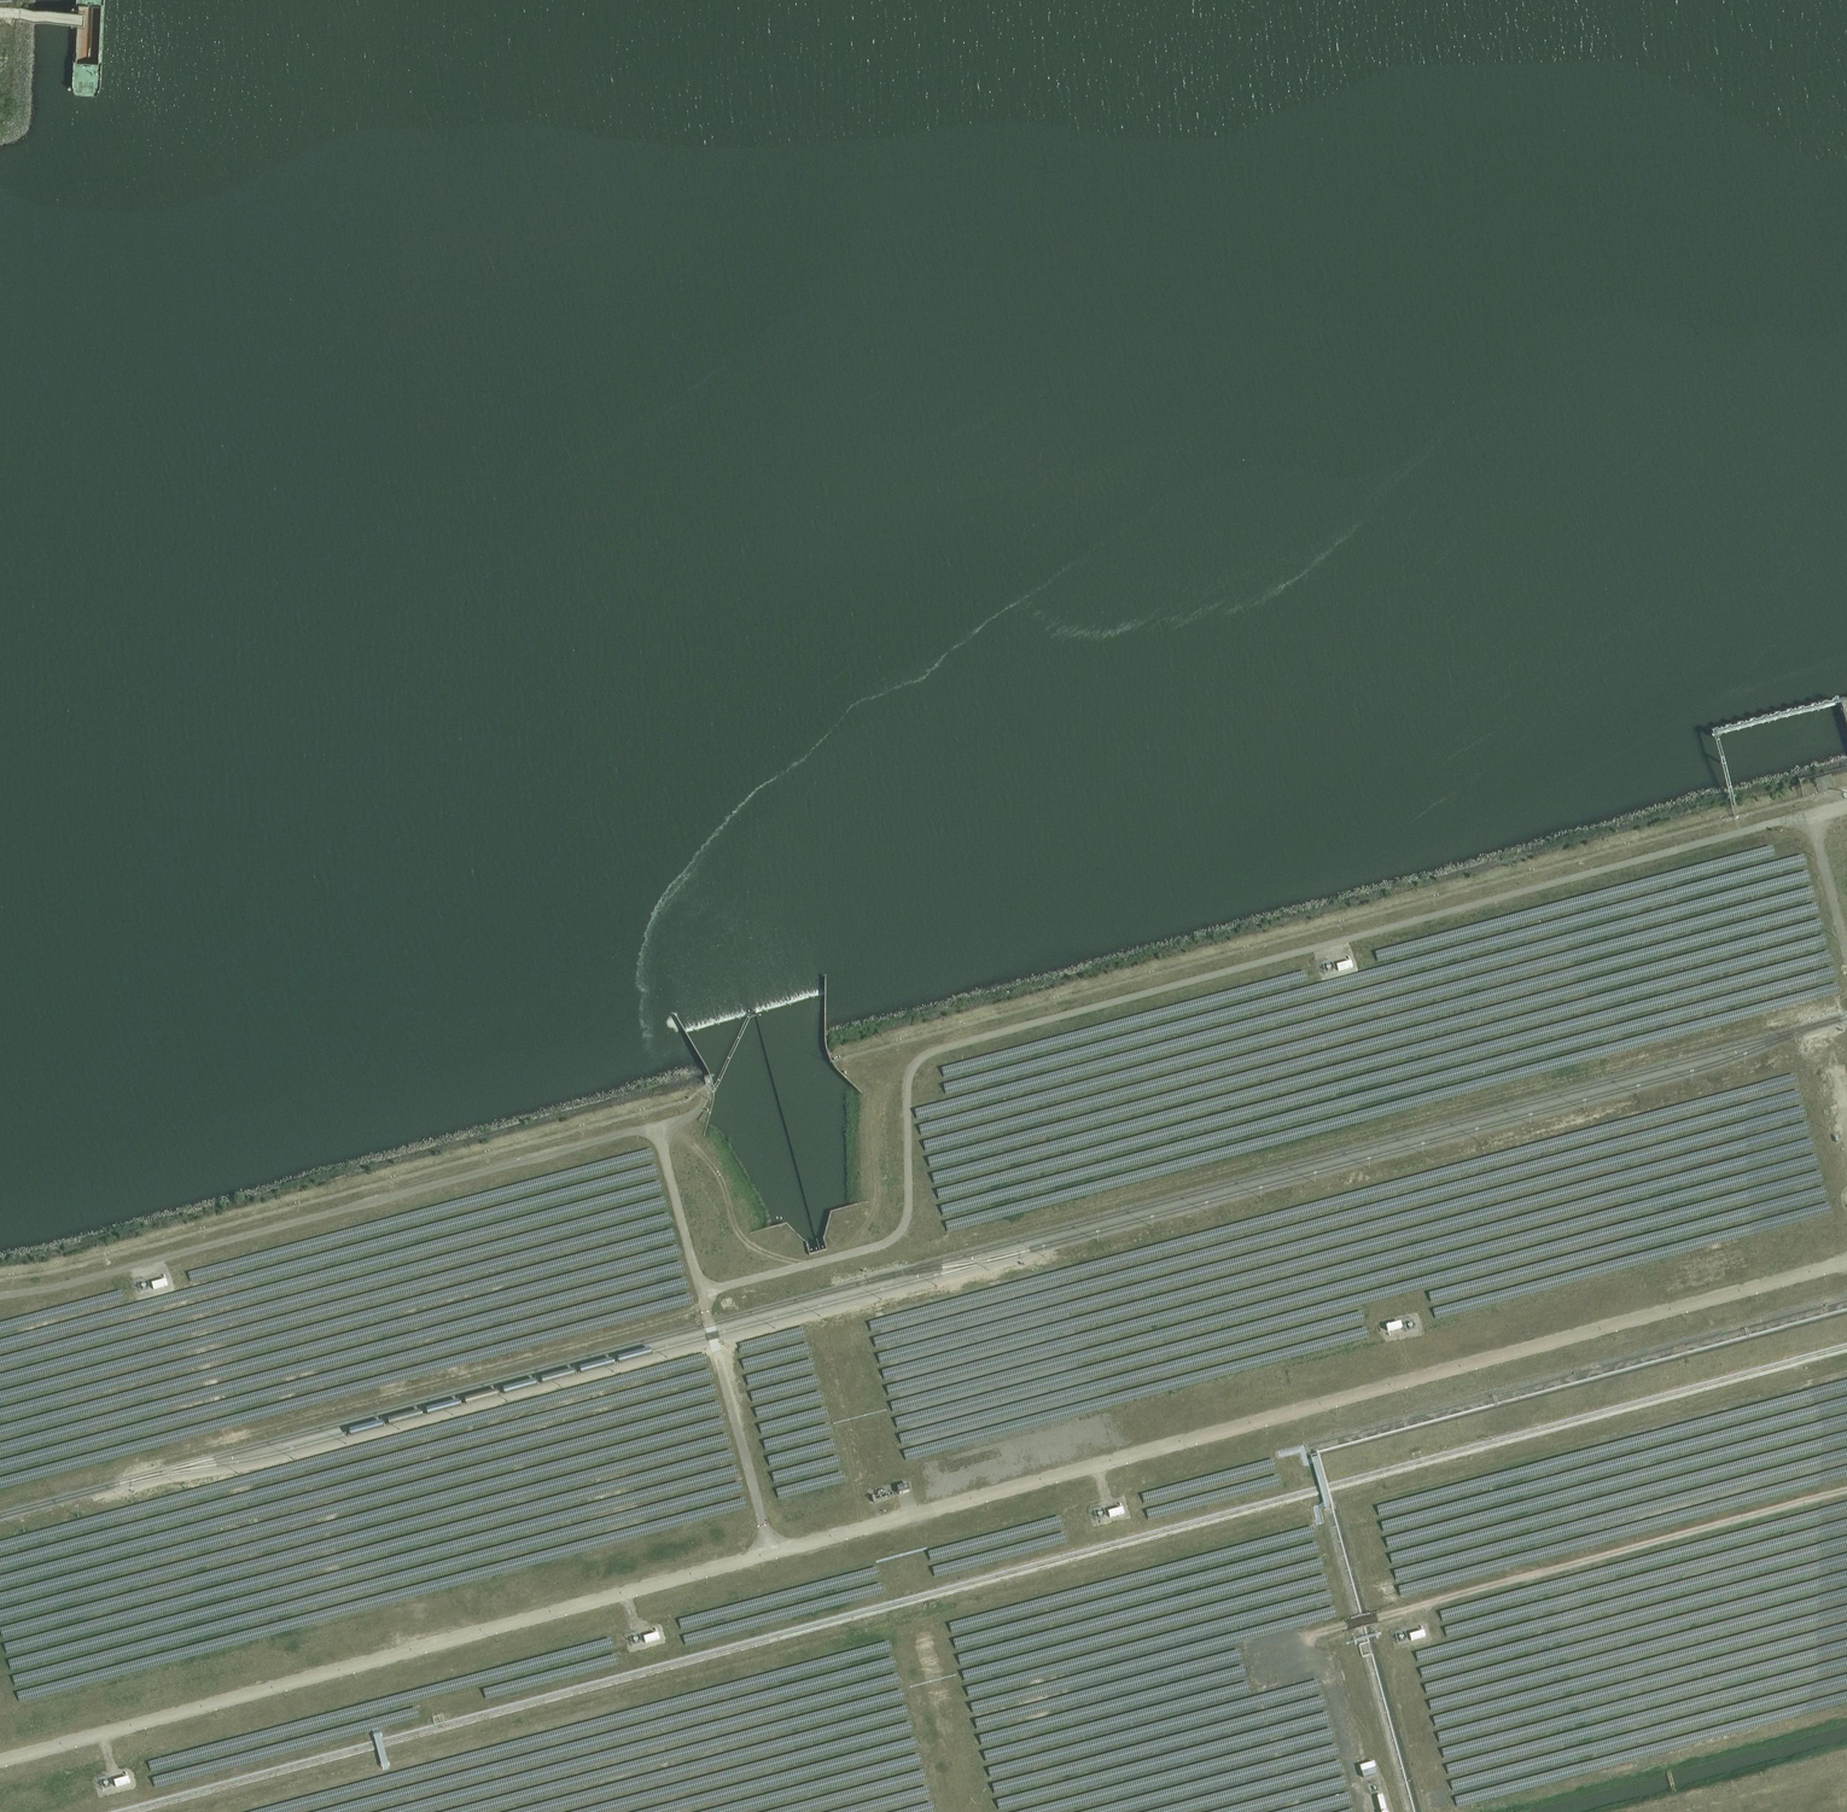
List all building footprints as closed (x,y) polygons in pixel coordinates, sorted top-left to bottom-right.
[(1351,961),(1337,965),(1338,970),(1352,966),(1351,961)] [(1614,1143),(1616,1163),(1627,1162),(1626,1142),(1614,1143)] [(1623,1187),(1634,1185),(1630,1164),(1618,1166),(1623,1187)] [(166,1279),(152,1283),(154,1288),(168,1284),(166,1279)] [(1401,1322),(1387,1326),(1388,1331),(1402,1327),(1401,1322)] [(1835,1386),(1841,1384),(1837,1371),(1831,1372),(1835,1386)] [(1585,1474),(1585,1483),(1599,1482),(1599,1474),(1585,1474)] [(1123,1508),(1108,1512),(1110,1517),(1124,1513),(1123,1508)] [(1565,1566),(1564,1551),(1554,1552),(1555,1567),(1565,1566)] [(1423,1631),(1409,1635),(1411,1640),(1425,1636),(1423,1631)] [(658,1633),(644,1637),(645,1642),(660,1638),(658,1633)] [(128,1777),(114,1781),(116,1786),(130,1782),(128,1777)] [(1383,1795),(1377,1796),(1381,1810),(1386,1809),(1383,1795)]
